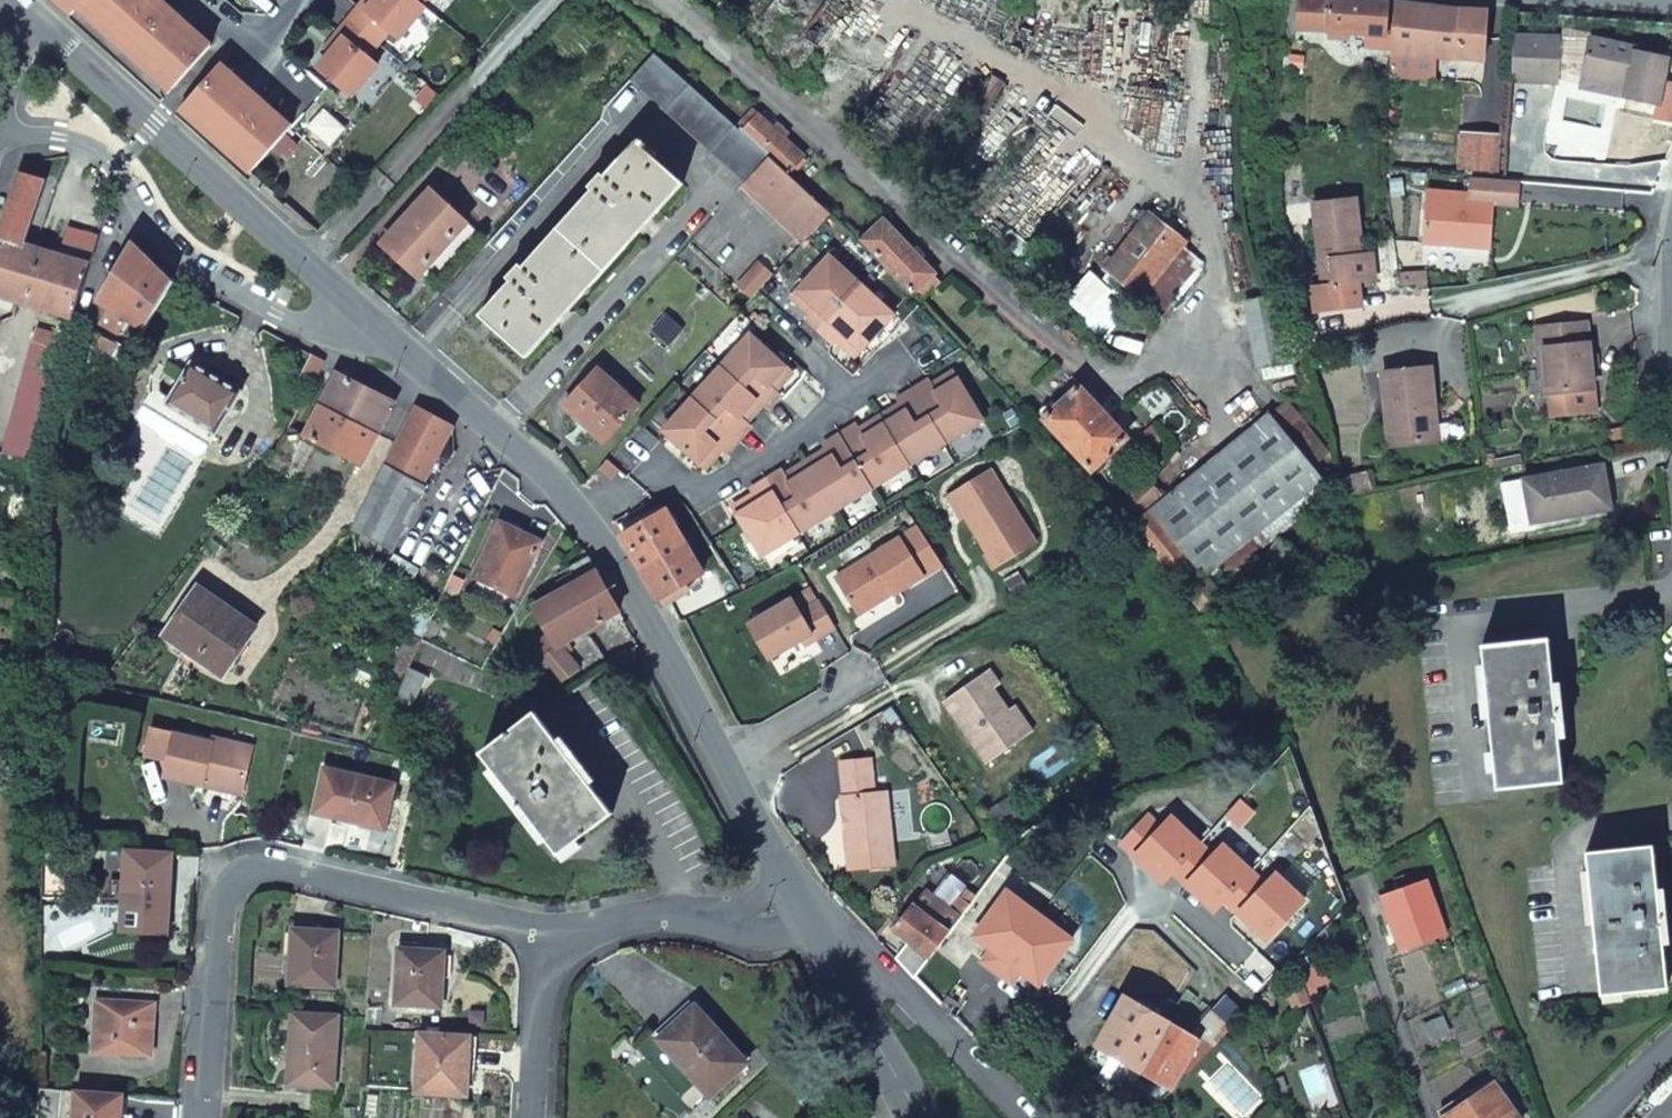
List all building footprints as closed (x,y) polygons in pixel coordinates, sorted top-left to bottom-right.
[(83,0),(53,0),(70,15),(74,10),(83,0)] [(125,0),(83,0),(74,10),(97,32),(125,0)] [(161,6),(154,0),(125,0),(97,32),(120,52),(161,6)] [(347,21),(375,46),(386,34),(395,42),(422,9),(419,6),(411,0),(374,0),(362,14),(357,9),(347,21)] [(357,9),(362,14),(374,0),(365,0),(357,9)] [(1364,34),(1363,46),(1381,48),(1383,35),(1385,35),(1390,1),(1377,0),(1299,0),(1295,28),(1364,34)] [(1391,53),(1482,61),(1484,11),(1447,9),(1393,1),(1391,53)] [(144,73),(184,27),(161,6),(120,52),(144,73)] [(328,55),(314,73),(347,100),(375,66),(365,58),(375,46),(347,21),(336,35),(342,39),(328,55)] [(167,94),(208,48),(184,27),(144,73),(167,94)] [(342,39),(336,35),(322,51),(328,55),(342,39)] [(1557,82),(1559,37),(1512,35),(1509,80),(1557,82)] [(1586,39),(1579,79),(1625,87),(1623,96),(1623,97),(1656,102),(1657,100),(1671,103),(1671,83),(1661,81),(1664,59),(1631,53),(1632,47),(1586,39)] [(736,133),(699,99),(652,57),(631,82),(744,186),(767,161),(736,133)] [(201,133),(241,88),(218,66),(177,112),(201,133)] [(1577,88),(1623,96),(1625,87),(1579,79),(1577,88)] [(223,154),(264,108),(241,88),(201,133),(223,154)] [(164,100),(160,105),(164,109),(169,105),(164,100)] [(248,175),(289,130),(264,108),(223,154),(248,175)] [(736,133),(767,161),(789,181),(803,165),(783,145),(788,140),(776,129),(771,135),(751,117),(736,133)] [(1502,167),(1504,140),(1466,137),(1464,165),(1502,167)] [(591,192),(520,270),(516,266),(503,281),(507,284),(476,317),(523,360),(680,187),(634,145),(602,178),(598,175),(587,187),(591,192)] [(743,187),(804,242),(828,216),(789,181),(767,161),(744,186),(743,187)] [(69,320),(94,242),(60,230),(50,259),(20,249),(42,183),(15,173),(0,220),(0,299),(69,320)] [(1517,202),(1519,179),(1474,177),(1472,191),(1472,198),(1425,195),(1422,241),(1491,245),(1494,200),(1517,202)] [(1425,195),(1472,198),(1472,191),(1426,188),(1425,195)] [(429,193),(378,249),(397,265),(415,282),(424,272),(439,286),(480,241),(429,193)] [(1358,254),(1351,197),(1309,202),(1316,260),(1326,259),(1329,283),(1319,285),(1309,286),(1312,311),(1357,305),(1353,280),(1371,278),(1368,252),(1358,254)] [(1188,259),(1130,215),(1093,263),(1151,307),(1188,259)] [(936,281),(880,222),(859,242),(915,301),(926,291),(936,281)] [(130,245),(94,304),(106,311),(98,324),(118,336),(127,322),(142,331),(170,284),(130,245)] [(816,333),(858,287),(826,258),(794,293),(813,310),(808,316),(803,321),(816,333)] [(1316,260),(1319,285),(1329,283),(1326,259),(1316,260)] [(754,268),(738,286),(753,299),(769,281),(754,268)] [(858,287),(816,333),(830,345),(833,341),(839,334),(858,351),(890,317),(858,287)] [(788,299),(808,316),(813,310),(794,293),(788,299)] [(664,319),(651,332),(667,347),(679,333),(664,319)] [(1584,322),(1534,328),(1537,349),(1543,348),(1548,389),(1550,414),(1594,410),(1589,368),(1597,367),(1596,353),(1587,354),(1584,322)] [(62,342),(33,332),(0,427),(0,454),(26,459),(62,342)] [(833,341),(853,358),(858,351),(839,334),(833,341)] [(761,408),(764,411),(776,398),(772,395),(765,388),(782,369),(746,337),(718,369),(754,401),(761,408)] [(112,347),(97,339),(90,350),(105,359),(112,347)] [(1542,390),(1548,389),(1543,348),(1537,349),(1542,390)] [(317,364),(304,356),(290,384),(304,390),(317,364)] [(164,406),(211,436),(236,395),(189,365),(167,401),(164,406)] [(1380,372),(1388,444),(1430,440),(1427,409),(1432,409),(1426,367),(1380,372)] [(689,401),(735,443),(747,429),(744,426),(736,419),(754,401),(718,369),(689,401)] [(772,395),(789,376),(782,369),(765,388),(772,395)] [(582,426),(603,445),(635,409),(595,372),(562,407),(582,426)] [(949,374),(927,387),(932,395),(954,382),(949,374)] [(315,407),(371,435),(387,402),(372,395),(357,387),(358,384),(348,379),(347,383),(331,375),(315,407)] [(910,393),(942,445),(979,423),(954,382),(932,395),(927,387),(925,383),(910,393)] [(1040,419),(1088,469),(1120,437),(1072,386),(1040,419)] [(942,445),(910,393),(895,401),(897,405),(902,414),(881,427),(889,440),(907,430),(927,454),(942,445)] [(211,436),(164,406),(167,401),(156,395),(147,395),(140,406),(204,447),(211,436)] [(702,471),(719,452),(724,456),(735,443),(689,401),(660,433),(702,471)] [(744,426),(761,408),(754,401),(736,419),(744,426)] [(881,427),(902,414),(897,405),(875,419),(881,427)] [(151,437),(168,448),(172,447),(190,459),(198,458),(204,447),(140,406),(133,417),(136,422),(151,432),(151,437)] [(314,444),(356,465),(371,435),(315,407),(300,437),(314,444)] [(413,488),(449,432),(414,411),(380,466),(400,480),(413,488)] [(1153,512),(1135,527),(1198,603),(1217,590),(1205,577),(1323,482),(1271,418),(1153,512)] [(859,440),(881,427),(875,419),(854,432),(859,440)] [(836,437),(852,462),(889,440),(881,427),(859,440),(854,432),(852,428),(836,437)] [(300,462),(314,444),(300,437),(285,430),(261,467),(287,480),(300,462)] [(927,454),(907,430),(889,440),(906,468),(927,454)] [(852,462),(836,437),(821,446),(824,450),(829,459),(807,472),(814,484),(852,462)] [(889,440),(852,462),(869,490),(906,468),(889,440)] [(807,472),(829,459),(824,450),(802,464),(807,472)] [(617,473),(605,462),(597,471),(610,482),(617,473)] [(852,462),(814,484),(832,513),(869,490),(852,462)] [(802,464),(781,477),(786,486),(807,472),(802,464)] [(1530,521),(1609,508),(1602,465),(1522,478),(1530,521)] [(400,480),(380,466),(372,477),(392,491),(400,480)] [(951,496),(989,552),(984,556),(995,573),(1038,543),(989,470),(951,496)] [(777,505),(814,484),(807,472),(786,486),(781,477),(778,473),(764,483),(777,505)] [(1133,515),(1157,492),(1141,476),(1118,499),(1133,515)] [(372,477),(349,517),(345,525),(381,548),(415,489),(413,488),(400,480),(392,491),(372,477)] [(755,503),(742,511),(749,522),(777,505),(764,483),(749,492),(751,495),(755,503)] [(814,484),(777,505),(796,536),(832,513),(814,484)] [(751,495),(738,504),(742,511),(755,503),(751,495)] [(734,516),(742,511),(738,504),(729,509),(734,516)] [(734,516),(759,558),(796,536),(777,505),(749,522),(742,511),(734,516)] [(1135,527),(1153,512),(1150,507),(1131,521),(1135,527)] [(638,569),(657,602),(702,579),(663,513),(618,536),(638,569)] [(471,576),(512,598),(540,544),(518,534),(497,524),(471,576)] [(878,599),(891,591),(894,595),(924,577),(900,538),(833,579),(855,616),(880,601),(878,599)] [(560,682),(578,668),(583,676),(603,659),(583,631),(615,613),(588,560),(586,558),(567,569),(570,574),(551,585),(556,595),(531,610),(546,638),(530,648),(536,656),(541,664),(560,682)] [(222,674),(257,626),(201,586),(170,628),(204,652),(199,658),(222,674)] [(764,662),(798,643),(809,637),(811,640),(833,629),(817,602),(798,613),(791,600),(744,625),(754,643),(764,662)] [(204,652),(170,628),(164,637),(196,661),(199,658),(204,652)] [(801,647),(811,640),(809,637),(798,643),(801,647)] [(1568,718),(1566,699),(1557,699),(1550,639),(1483,645),(1499,788),(1567,782),(1559,720),(1568,718)] [(939,706),(984,768),(1021,739),(1002,715),(987,694),(994,689),(983,675),(939,706)] [(1027,735),(1009,710),(1002,715),(1021,739),(1027,735)] [(534,711),(481,752),(516,797),(509,801),(518,812),(524,808),(560,851),(615,809),(534,711)] [(160,773),(200,783),(201,777),(239,786),(247,749),(248,744),(212,735),(211,740),(148,725),(142,752),(164,757),(160,773)] [(312,812),(381,827),(390,781),(322,766),(312,812)] [(837,804),(848,877),(893,870),(882,798),(869,800),(864,766),(835,770),(837,787),(840,804),(837,804)] [(200,783),(237,791),(239,786),(201,777),(200,783)] [(1658,907),(1651,846),(1585,852),(1601,994),(1667,987),(1660,926),(1666,925),(1663,906),(1658,907)] [(164,931),(168,849),(120,847),(117,929),(164,931)] [(1381,908),(1396,948),(1441,932),(1421,876),(1378,891),(1383,908),(1381,908)] [(905,944),(919,955),(925,960),(931,953),(941,940),(958,920),(949,913),(929,896),(915,913),(911,908),(891,933),(905,944)] [(958,920),(966,911),(957,903),(949,913),(958,920)] [(335,927),(288,925),(286,981),(333,983),(335,927)] [(931,953),(955,972),(965,959),(941,940),(931,953)] [(391,944),(389,1001),(436,1003),(438,946),(391,944)] [(898,953),(911,964),(919,955),(905,944),(898,953)] [(95,996),(92,1049),(147,1051),(149,999),(95,996)] [(1204,1045),(1121,998),(1119,998),(1090,1052),(1144,1091),(1142,1095),(1151,1101),(1166,1086),(1176,1069),(1179,1071),(1204,1045)] [(287,1010),(284,1084),(330,1086),(334,1012),(287,1010)] [(742,1067),(692,1011),(655,1042),(705,1099),(742,1067)] [(459,1069),(460,1032),(415,1030),(412,1090),(463,1092),(465,1069),(459,1069)] [(75,1091),(73,1117),(119,1117),(120,1093),(75,1091)] [(1504,1098),(1480,1115),(1473,1106),(1456,1117),(1517,1117),(1504,1098)]
